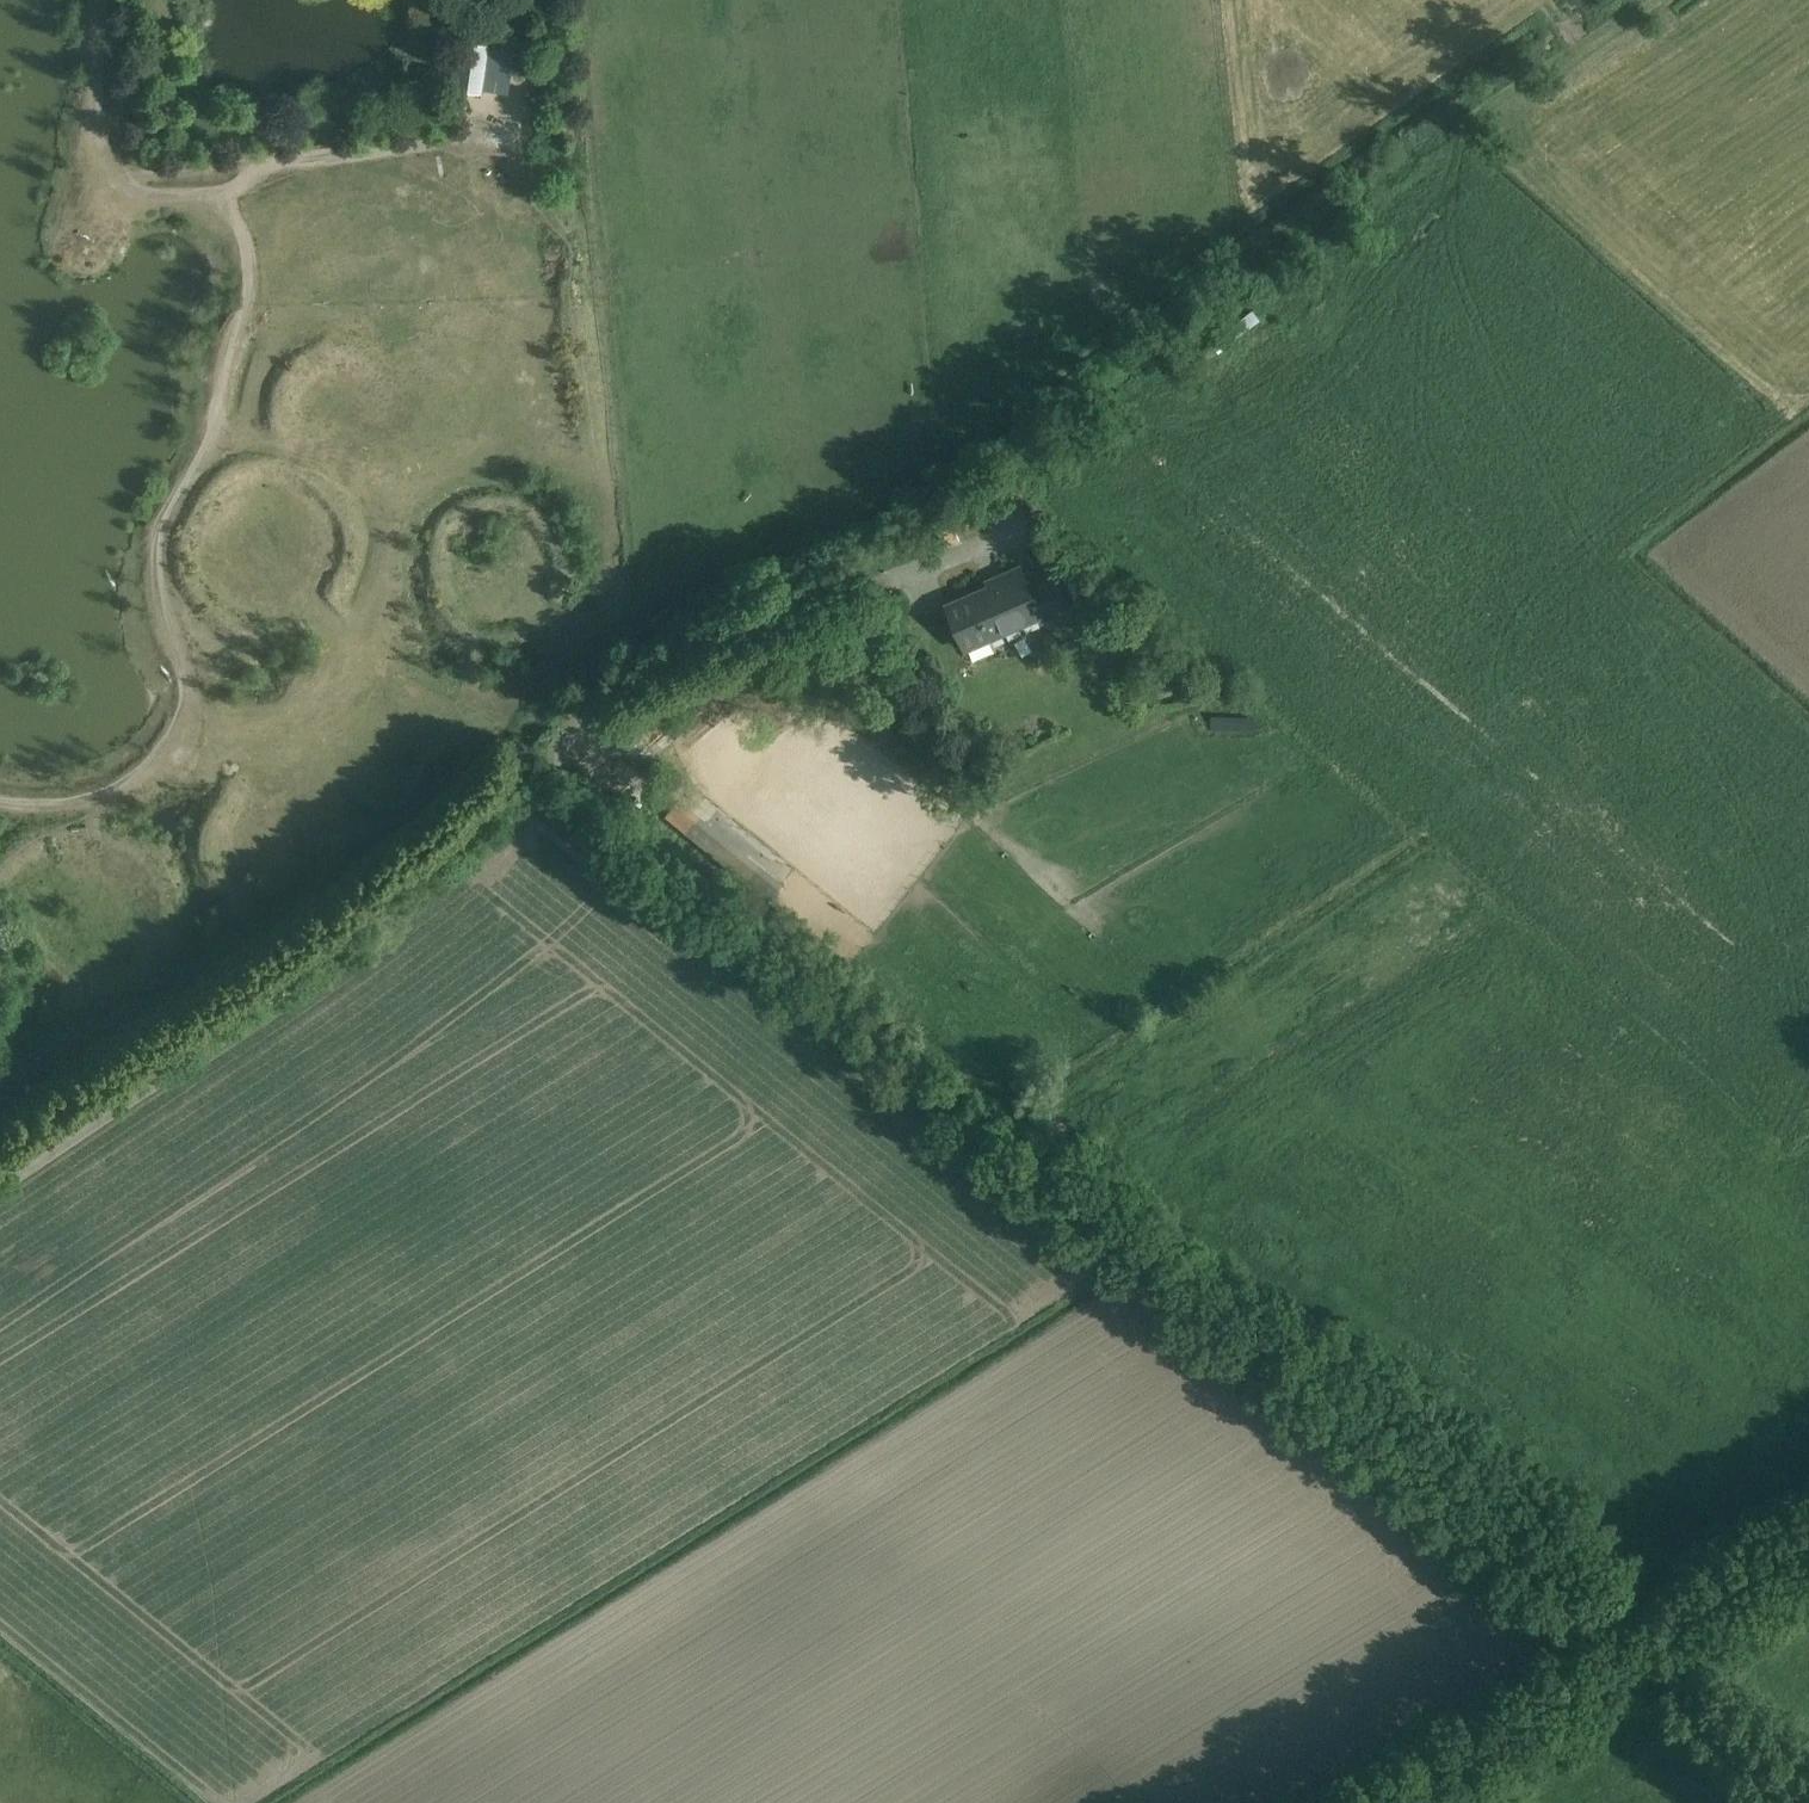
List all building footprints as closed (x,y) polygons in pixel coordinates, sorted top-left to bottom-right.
[(462,41),(454,90),(482,95),(483,91),(490,48),(490,46),(462,41)] [(550,120),(536,122),(538,137),(552,135),(550,120)] [(536,159),(553,160),(554,145),(536,144),(536,159)] [(947,606),(957,628),(966,648),(1041,616),(1043,621),(1071,609),(1056,573),(1029,585),(1021,568),(999,577),(1002,582),(947,606)] [(1164,679),(1161,688),(1167,694),(1175,693),(1178,684),(1172,678),(1164,679)] [(752,861),(676,800),(661,818),(737,879),(752,861)]
